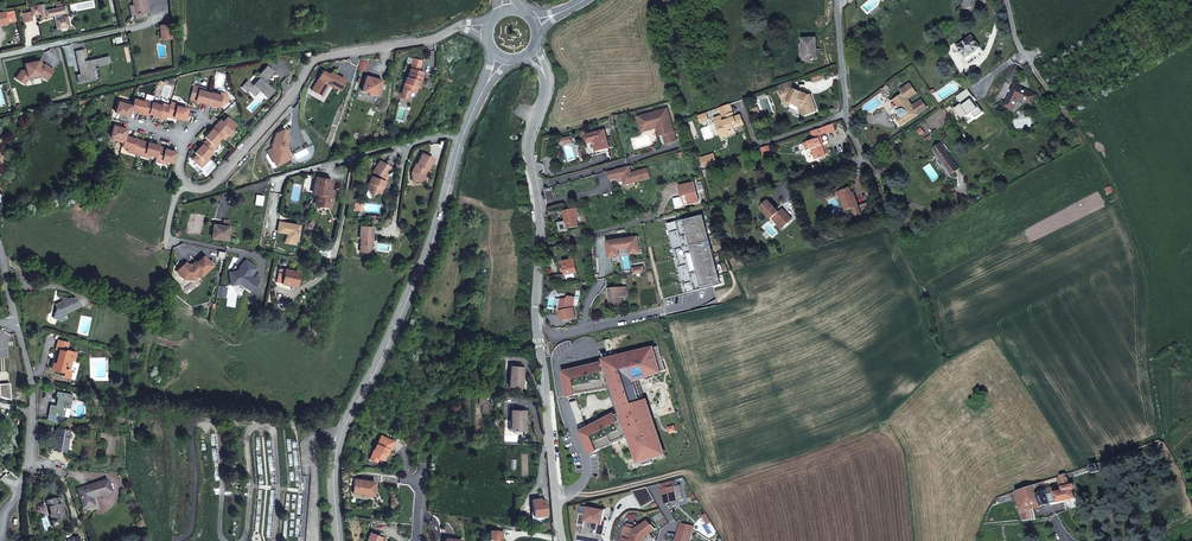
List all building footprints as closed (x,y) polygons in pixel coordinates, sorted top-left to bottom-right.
[(146,0),(133,0),(133,4),(134,6),(135,5),(137,14),(148,12),(146,0)] [(972,0),(966,0),(965,1),(962,6),(963,10),(974,7),(972,0)] [(65,7),(45,11),(44,4),(39,5),(41,14),(41,18),(54,16),(58,15),(59,19),(55,19),(57,29),(69,26),(67,17),(66,13),(65,7)] [(41,14),(39,5),(30,6),(32,16),(41,14)] [(0,12),(0,25),(7,24),(7,23),(15,21),(13,11),(5,12),(5,11),(0,12)] [(171,25),(160,25),(161,39),(171,38),(171,25)] [(857,34),(862,29),(859,26),(854,30),(857,34)] [(983,51),(972,36),(958,47),(966,58),(965,58),(967,62),(983,51)] [(818,59),(816,38),(803,39),(803,43),(800,44),(801,63),(813,62),(812,60),(818,59)] [(84,49),(75,51),(79,68),(81,68),(83,73),(80,74),(76,75),(78,83),(90,80),(89,72),(93,71),(92,67),(99,65),(97,59),(84,61),(84,59),(86,58),(84,49)] [(21,71),(16,78),(25,84),(27,80),(28,80),(28,77),(40,74),(41,77),(42,77),(47,80),(53,70),(45,64),(42,65),(39,65),(38,61),(25,64),(26,70),(21,71)] [(420,66),(412,63),(408,77),(406,77),(402,93),(409,95),(410,91),(416,93),(418,86),(416,86),(418,81),(419,81),(420,81),(423,72),(419,71),(420,66)] [(247,80),(241,88),(247,93),(248,91),(254,97),(259,91),(265,97),(272,89),(264,82),(273,72),(266,66),(257,76),(259,78),(252,85),(247,80)] [(323,72),(312,91),(318,95),(321,89),(325,91),(328,85),(339,91),(345,81),(330,72),(328,77),(327,76),(327,74),(323,72)] [(381,80),(366,75),(362,91),(377,95),(381,80)] [(808,95),(795,89),(792,81),(780,86),(784,96),(781,97),(784,103),(788,102),(791,103),(800,107),(802,108),(804,115),(816,111),(811,94),(808,95)] [(914,105),(909,99),(917,93),(910,84),(901,90),(903,93),(894,100),(901,110),(900,111),(899,112),(899,113),(899,114),(900,115),(893,120),(896,124),(899,121),(902,126),(919,114),(927,108),(922,100),(914,105)] [(196,101),(219,107),(220,104),(223,107),(230,99),(224,93),(217,91),(216,94),(211,92),(210,93),(204,91),(199,90),(200,87),(194,85),(190,98),(196,99),(196,101)] [(890,90),(886,85),(880,89),(884,95),(886,94),(887,97),(890,95),(889,93),(890,92),(889,91),(890,90)] [(1036,95),(1016,85),(1006,106),(1014,110),(1020,97),(1032,103),(1036,95)] [(272,89),(265,97),(267,99),(274,91),(272,89)] [(132,104),(130,110),(139,113),(139,112),(148,114),(157,116),(157,115),(166,118),(167,115),(176,117),(176,118),(184,120),(187,109),(181,108),(177,106),(178,104),(171,102),(170,106),(162,104),(162,106),(158,105),(152,103),(152,102),(145,100),(144,102),(140,101),(134,99),(132,104)] [(130,110),(132,104),(126,102),(126,104),(120,102),(118,102),(117,107),(115,113),(111,111),(109,118),(111,119),(109,125),(113,127),(110,137),(118,139),(117,141),(123,143),(125,137),(127,130),(119,128),(121,122),(120,121),(121,115),(128,117),(130,110)] [(735,117),(733,118),(731,114),(733,113),(730,104),(720,108),(723,117),(726,116),(727,119),(722,121),(720,116),(715,118),(716,123),(722,138),(729,135),(729,134),(735,131),(733,125),(737,124),(738,125),(744,123),(741,115),(735,117)] [(677,140),(667,109),(641,116),(644,126),(650,124),(651,127),(660,124),(663,135),(664,134),(666,143),(677,140)] [(650,124),(644,126),(641,116),(638,117),(643,132),(657,128),(659,135),(663,135),(660,124),(651,127),(650,124)] [(197,155),(193,160),(202,168),(210,159),(208,157),(220,143),(218,141),(222,136),(226,132),(228,134),(232,130),(237,125),(228,117),(224,122),(221,120),(205,137),(207,139),(195,153),(197,155)] [(823,142),(820,134),(822,134),(827,132),(835,130),(833,124),(820,129),(812,131),(814,137),(817,136),(818,138),(805,143),(808,151),(812,149),(814,148),(818,159),(819,159),(826,156),(822,143),(823,142)] [(233,131),(232,130),(228,134),(226,132),(222,136),(226,140),(233,131)] [(608,139),(605,130),(587,135),(589,143),(592,153),(597,152),(613,147),(611,139),(608,139)] [(276,166),(291,159),(285,147),(288,138),(286,137),(286,136),(284,131),(276,134),(272,147),(275,147),(268,152),(276,166)] [(136,140),(125,137),(123,143),(121,147),(133,151),(132,154),(145,157),(145,154),(151,156),(157,158),(159,149),(159,148),(160,147),(148,143),(148,145),(136,141),(136,140)] [(959,169),(941,144),(934,149),(952,174),(959,169)] [(768,146),(760,149),(762,155),(771,152),(768,146)] [(174,164),(177,153),(165,150),(165,151),(159,149),(157,158),(155,162),(162,164),(162,161),(168,162),(174,164)] [(433,159),(422,153),(417,164),(416,163),(414,168),(415,169),(413,172),(412,173),(412,182),(425,181),(424,177),(424,175),(427,170),(428,170),(433,159)] [(702,159),(705,168),(717,163),(714,155),(702,159)] [(391,167),(380,161),(373,171),(375,173),(373,177),(370,176),(369,183),(372,183),(371,190),(372,195),(381,194),(385,181),(383,180),(384,178),(387,173),(391,167)] [(627,174),(625,167),(608,172),(610,180),(619,177),(620,179),(623,178),(625,185),(651,178),(648,169),(632,173),(627,174)] [(328,191),(330,181),(317,178),(314,194),(319,195),(327,197),(328,191)] [(699,202),(695,182),(680,186),(682,196),(687,195),(688,194),(689,197),(688,198),(690,204),(699,202)] [(852,193),(850,187),(845,189),(844,186),(838,188),(841,195),(847,210),(853,208),(856,217),(871,212),(867,203),(859,206),(854,193),(852,193)] [(841,195),(838,188),(824,193),(827,200),(840,195),(841,195)] [(327,197),(319,195),(318,198),(317,198),(315,205),(330,208),(332,198),(327,197)] [(775,210),(761,201),(756,207),(760,209),(758,212),(768,219),(770,216),(782,224),(786,219),(782,216),(786,212),(778,206),(775,210)] [(580,217),(578,208),(564,211),(566,221),(559,223),(561,232),(568,230),(568,228),(578,226),(577,218),(580,217)] [(669,224),(687,293),(711,287),(721,284),(703,214),(669,224)] [(782,224),(770,216),(768,219),(780,227),(782,224)] [(229,221),(223,220),(223,223),(223,226),(214,225),(212,238),(227,240),(229,221)] [(299,226),(279,222),(277,232),(288,234),(287,238),(296,240),(299,226)] [(373,227),(361,226),(360,239),(361,239),(360,252),(371,253),(372,244),(371,242),(371,240),(372,240),(373,227)] [(608,241),(610,257),(612,257),(613,263),(621,262),(619,253),(630,252),(631,254),(640,252),(638,237),(608,241)] [(199,278),(213,266),(204,257),(197,263),(191,257),(178,270),(185,277),(194,278),(197,275),(199,278)] [(578,272),(574,258),(574,257),(562,259),(566,274),(566,275),(578,272)] [(250,275),(256,268),(245,260),(239,268),(240,271),(239,273),(236,271),(229,272),(232,285),(242,283),(247,288),(251,287),(256,280),(250,275)] [(298,272),(285,269),(279,268),(275,287),(289,290),(290,285),(295,287),(298,272)] [(553,277),(549,278),(550,286),(567,283),(566,275),(553,277)] [(258,281),(256,280),(251,287),(247,288),(247,289),(250,291),(258,281)] [(626,287),(609,288),(610,306),(623,305),(623,297),(627,296),(626,287)] [(210,295),(198,298),(200,303),(208,300),(210,295)] [(560,311),(562,321),(575,318),(573,308),(575,297),(569,296),(565,299),(561,299),(560,306),(561,306),(562,310),(560,311)] [(76,298),(71,297),(59,303),(59,304),(56,306),(57,308),(53,318),(62,321),(67,318),(65,313),(79,306),(76,298)] [(568,384),(570,398),(576,397),(576,395),(611,388),(614,388),(622,411),(619,413),(607,420),(606,418),(582,431),(586,439),(585,439),(591,454),(601,450),(600,448),(631,435),(644,466),(653,463),(652,459),(657,457),(656,454),(664,451),(652,415),(647,416),(642,402),(635,381),(666,370),(659,346),(617,356),(611,338),(607,340),(614,361),(606,363),(602,364),(602,362),(591,365),(591,368),(574,372),(577,383),(568,384)] [(74,360),(76,352),(66,350),(68,343),(58,340),(56,350),(57,350),(59,350),(56,364),(54,363),(52,369),(64,373),(63,376),(69,378),(71,370),(69,370),(71,360),(74,360)] [(610,358),(605,359),(606,363),(614,361),(607,340),(604,341),(610,358)] [(591,365),(564,372),(566,381),(565,381),(568,398),(570,398),(568,384),(577,383),(574,372),(591,368),(591,365)] [(523,378),(524,367),(511,366),(509,387),(521,388),(522,378),(523,378)] [(10,397),(9,383),(0,384),(0,398),(10,397)] [(614,388),(611,388),(619,413),(622,411),(614,388)] [(70,408),(72,394),(57,391),(56,395),(57,396),(58,397),(56,405),(50,404),(48,418),(61,421),(62,416),(64,417),(65,407),(70,408)] [(647,400),(642,402),(647,416),(652,415),(647,400)] [(525,431),(526,411),(511,410),(511,420),(509,420),(509,430),(525,431)] [(70,430),(57,428),(53,449),(66,451),(70,430)] [(392,450),(396,441),(381,435),(378,444),(377,444),(370,459),(377,462),(379,458),(384,460),(387,454),(386,454),(388,449),(392,450)] [(1099,470),(1097,464),(1091,466),(1093,472),(1099,470)] [(1070,485),(1066,474),(1060,476),(1063,484),(1046,489),(1044,482),(1036,484),(1016,491),(1022,512),(1024,521),(1037,519),(1034,508),(1064,500),(1067,510),(1079,505),(1075,497),(1072,489),(1074,489),(1073,484),(1070,485)] [(353,493),(374,496),(376,483),(368,481),(368,484),(362,483),(363,479),(355,478),(354,490),(351,489),(350,492),(353,493)] [(107,480),(78,489),(79,493),(81,492),(82,496),(80,496),(84,509),(92,507),(89,498),(91,497),(91,499),(111,493),(107,480)] [(676,500),(684,499),(681,485),(670,487),(669,481),(661,483),(666,503),(674,501),(674,499),(676,499),(676,500)] [(1011,493),(998,497),(1001,503),(1012,499),(1011,493)] [(65,519),(60,498),(46,502),(51,521),(51,522),(52,527),(57,525),(56,521),(65,519)] [(532,499),(533,512),(534,517),(532,517),(533,522),(541,521),(540,516),(547,515),(545,500),(541,501),(541,499),(532,499)] [(603,520),(605,510),(588,507),(587,514),(580,513),(578,524),(585,526),(586,521),(598,523),(596,534),(604,536),(607,520),(603,520)] [(649,519),(648,517),(635,526),(628,523),(626,527),(625,526),(621,537),(624,538),(623,540),(654,540),(655,538),(650,533),(655,529),(649,519)] [(692,524),(682,521),(680,528),(690,530),(692,524)] [(676,540),(690,540),(693,531),(690,530),(680,528),(677,539),(676,540)] [(502,532),(489,531),(488,540),(493,540),(501,540),(502,532)] [(371,532),(367,540),(381,540),(383,537),(371,532)]
